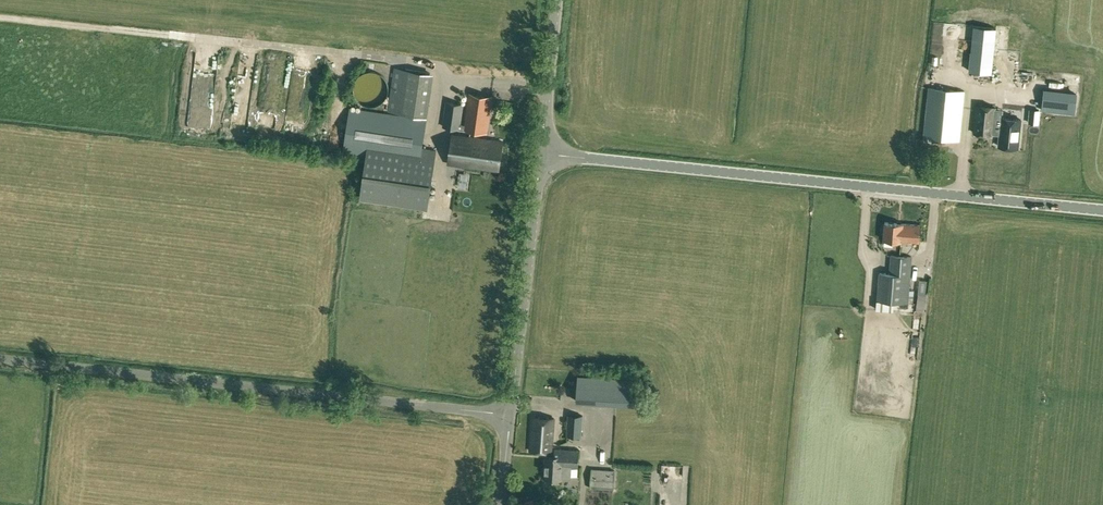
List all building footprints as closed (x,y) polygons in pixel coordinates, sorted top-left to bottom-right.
[(974,26),(969,70),(991,73),(996,28),(974,26)] [(197,57),(188,124),(201,125),(210,59),(197,57)] [(365,72),(362,74),(358,76),(356,79),(354,83),(353,87),(353,91),(354,95),(356,98),(359,101),(362,104),(365,106),(369,106),(373,106),(377,105),(381,104),(384,101),(386,98),(388,95),(389,91),(389,87),(388,83),(386,79),(384,76),(380,74),(377,72),(373,71),(369,71),(365,72)] [(404,115),(428,119),(433,77),(410,74),(404,115)] [(929,88),(924,137),(959,140),(964,91),(929,88)] [(1077,92),(1045,89),(1042,111),(1075,114),(1077,92)] [(462,124),(464,105),(446,102),(443,126),(488,134),(493,96),(469,93),(464,124),(462,124)] [(976,106),(974,133),(993,135),(993,134),(1000,135),(999,146),(1018,148),(1021,119),(1002,117),(1002,118),(995,118),(996,108),(976,106)] [(343,152),(366,155),(420,163),(422,148),(427,119),(349,108),(343,152)] [(1039,110),(1031,109),(1029,122),(1038,123),(1039,110)] [(499,171),(503,142),(453,134),(449,163),(499,171)] [(420,163),(366,155),(359,199),(427,210),(436,150),(422,148),(420,163)] [(885,222),(884,240),(920,243),(921,225),(885,222)] [(877,301),(909,303),(911,275),(912,257),(891,255),(890,273),(879,272),(877,301)] [(576,402),(596,403),(597,376),(578,375),(576,402)] [(636,379),(597,376),(596,403),(634,406),(636,379)] [(582,415),(569,414),(568,422),(568,436),(581,436),(582,415)] [(531,451),(548,452),(553,452),(553,451),(555,418),(533,417),(531,451)] [(601,419),(601,428),(609,428),(609,420),(601,419)] [(553,452),(548,452),(548,454),(547,454),(546,478),(546,480),(548,482),(554,482),(557,479),(562,479),(563,478),(571,478),(572,467),(579,467),(580,450),(556,448),(555,452),(553,451),(553,452)] [(615,470),(593,469),(591,488),(614,489),(615,470)] [(660,504),(676,504),(675,495),(660,496),(660,504)]
